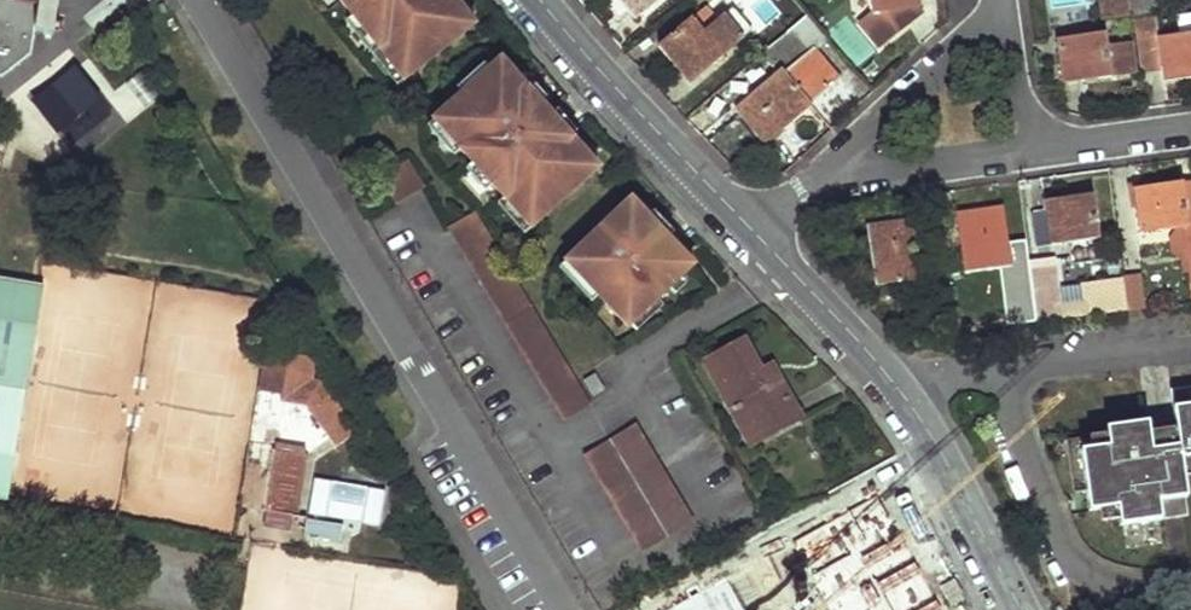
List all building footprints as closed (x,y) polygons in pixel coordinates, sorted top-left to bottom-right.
[(5,81),(16,8),(59,12),(61,0),(0,0),(0,80),(5,81)] [(403,78),(475,23),(457,0),(344,0),(403,78)] [(635,16),(654,0),(622,0),(635,16)] [(778,23),(783,30),(776,36),(770,29),(753,44),(761,53),(763,51),(808,12),(798,0),(759,0),(778,23)] [(870,11),(857,20),(878,46),(918,16),(917,7),(918,7),(917,0),(869,0),(870,11)] [(1103,16),(1128,12),(1127,0),(1100,0),(1103,16)] [(1128,12),(1129,16),(1134,16),(1152,13),(1159,12),(1157,0),(1127,0),(1128,12)] [(690,18),(659,45),(689,81),(753,28),(734,6),(701,31),(690,18)] [(1152,13),(1134,16),(1141,69),(1160,66),(1156,39),(1152,13)] [(1162,79),(1190,75),(1190,14),(1175,17),(1177,35),(1156,39),(1160,66),(1162,79)] [(753,44),(770,29),(768,28),(751,42),(753,44)] [(1056,40),(1061,82),(1133,72),(1130,43),(1105,46),(1103,34),(1056,40)] [(783,69),(737,108),(766,143),(843,78),(818,48),(787,74),(783,69)] [(431,120),(530,224),(598,163),(559,123),(536,145),(525,133),(549,110),(500,57),(431,120)] [(61,76),(31,104),(78,154),(108,127),(61,76)] [(525,133),(536,145),(559,123),(549,110),(525,133)] [(378,166),(394,193),(421,178),(406,151),(378,166)] [(1142,232),(1171,227),(1182,226),(1188,270),(1190,283),(1190,186),(1184,187),(1183,182),(1135,189),(1142,232)] [(1037,212),(1042,246),(1101,237),(1094,195),(1052,200),(1054,209),(1037,212)] [(571,265),(632,330),(699,267),(675,241),(664,251),(654,241),(664,232),(637,203),(571,265)] [(452,223),(564,419),(594,402),(482,206),(452,223)] [(960,214),(967,269),(1012,263),(1003,207),(960,214)] [(870,226),(877,282),(922,275),(918,247),(934,245),(929,217),(870,226)] [(1188,270),(1182,226),(1171,227),(1173,249),(1180,260),(1182,271),(1188,270)] [(654,241),(664,251),(675,241),(664,232),(654,241)] [(1032,271),(1039,320),(1064,317),(1056,257),(1031,260),(1032,271)] [(1018,273),(1025,322),(1039,320),(1032,271),(1018,273)] [(1124,274),(1128,308),(1147,306),(1143,272),(1124,274)] [(1086,279),(1090,313),(1128,308),(1124,274),(1086,279)] [(760,448),(805,424),(780,381),(770,386),(762,372),(747,344),(710,363),(733,408),(737,405),(760,448)] [(284,374),(264,370),(242,507),(297,516),(307,454),(329,438),(332,443),(335,446),(357,431),(321,380),(312,379),(315,357),(287,354),(284,374)] [(773,367),(762,372),(770,386),(780,381),(773,367)] [(587,379),(597,395),(609,388),(599,372),(587,379)] [(1092,507),(1121,502),(1123,521),(1163,515),(1160,497),(1188,493),(1183,454),(1190,453),(1190,402),(1175,405),(1181,443),(1153,446),(1150,419),(1110,424),(1112,443),(1083,447),(1092,507)] [(729,410),(752,453),(760,448),(737,405),(733,408),(729,410)] [(583,455),(638,552),(695,521),(640,424),(583,455)] [(902,557),(909,571),(942,552),(916,505),(893,515),(868,470),(828,492),(837,508),(850,502),(867,531),(873,541),(887,565),(902,557)] [(380,522),(383,485),(309,479),(306,516),(380,522)] [(301,533),(335,537),(337,518),(304,514),(301,533)] [(835,609),(839,609),(909,571),(902,557),(887,565),(873,541),(824,570),(833,587),(825,593),(835,609)] [(804,601),(786,609),(809,609),(804,601)]
